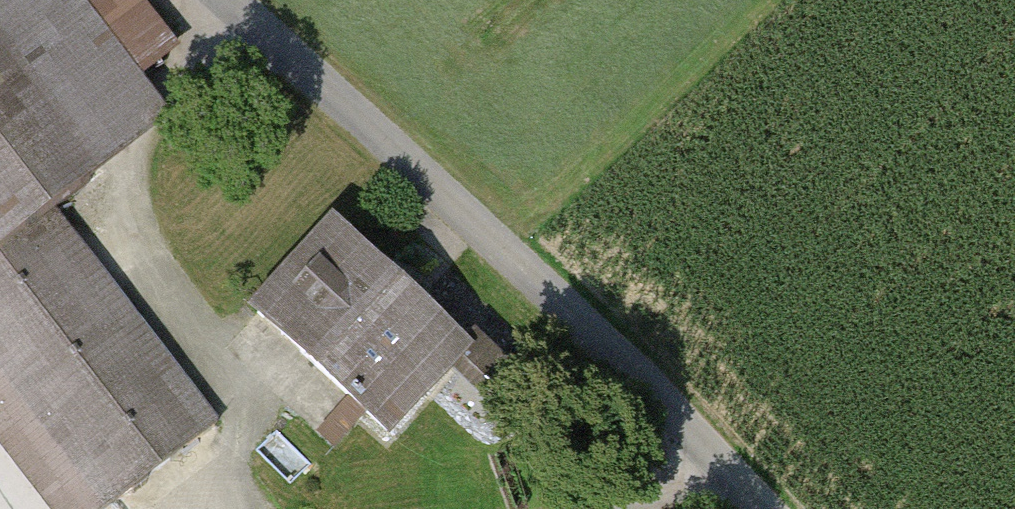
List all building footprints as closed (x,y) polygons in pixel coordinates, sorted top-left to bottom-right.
[(153,97),(79,0),(0,0),(0,212),(153,97)] [(0,257),(0,444),(43,508),(95,508),(210,434),(66,214),(0,257)] [(464,344),(320,217),(238,309),(382,436),(464,344)]
